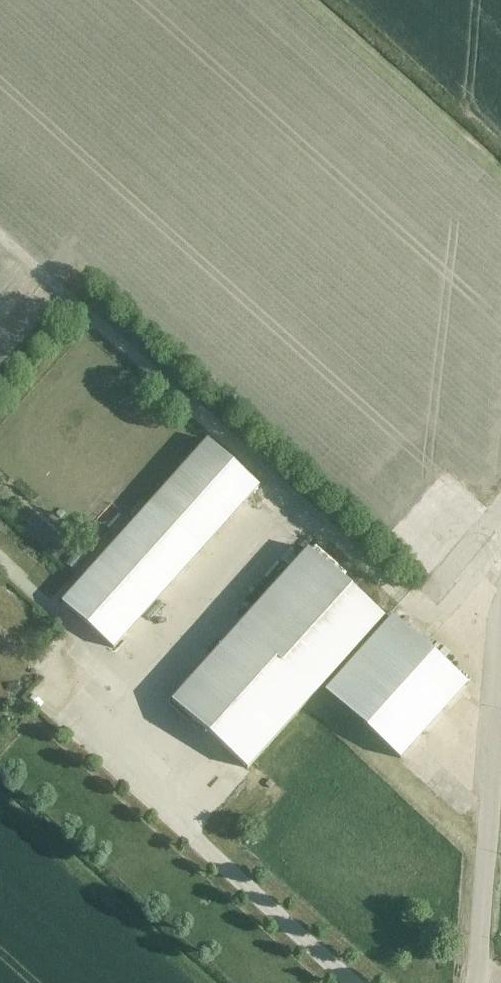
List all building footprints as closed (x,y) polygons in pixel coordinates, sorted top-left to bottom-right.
[(205,439),(60,602),(112,648),(258,485),(205,439)] [(383,618),(306,549),(169,701),(171,703),(246,770),(383,618)] [(400,759),(468,684),(393,616),(325,691),(400,759)]
